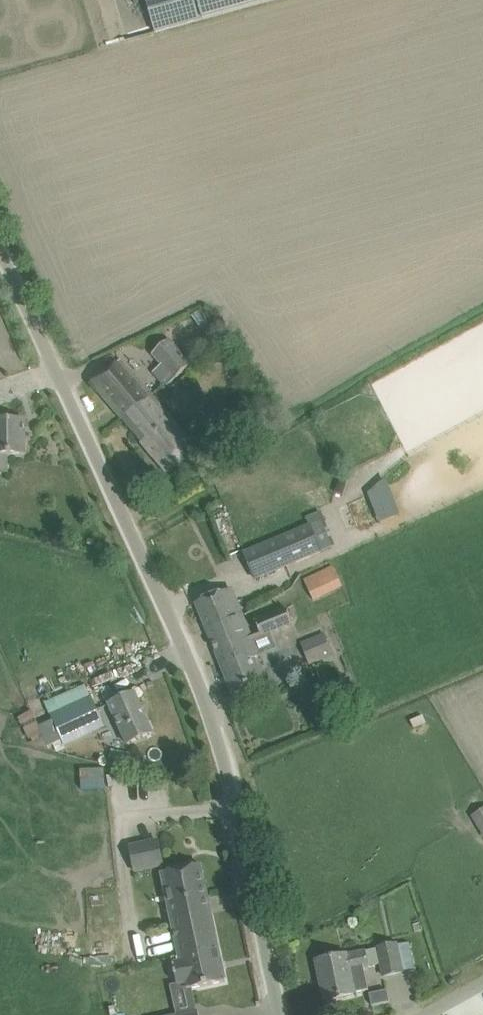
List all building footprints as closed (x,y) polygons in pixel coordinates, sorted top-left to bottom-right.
[(154,32),(271,0),(146,0),(154,32)] [(165,387),(174,379),(190,365),(168,340),(152,355),(161,365),(152,373),(165,387)] [(122,420),(150,395),(119,359),(91,383),(122,420)] [(197,448),(158,404),(150,395),(122,420),(168,473),(197,448)] [(7,472),(6,455),(24,454),(24,421),(0,421),(0,472),(7,472)] [(256,578),(322,550),(312,525),(245,553),(256,578)] [(304,580),(313,599),(342,586),(333,566),(304,580)] [(230,632),(246,626),(231,589),(196,603),(207,631),(226,623),(230,632)] [(233,694),(251,686),(262,682),(253,659),(258,657),(252,641),(293,625),(286,609),(255,621),(259,632),(250,636),(246,626),(230,632),(226,623),(207,631),(233,694)] [(324,632),(300,642),(310,665),(334,656),(324,632)] [(127,745),(134,741),(152,733),(134,693),(109,704),(127,745)] [(103,727),(90,697),(37,722),(31,710),(17,717),(33,746),(35,744),(47,746),(48,748),(54,745),(57,750),(64,747),(63,746),(103,727)] [(482,836),(482,808),(471,815),(482,836)] [(136,872),(163,866),(158,840),(130,846),(136,872)] [(218,948),(212,923),(200,865),(162,873),(180,956),(180,957),(218,948)] [(113,932),(90,930),(88,955),(112,957),(113,932)] [(402,971),(414,968),(408,942),(397,945),(377,949),(346,955),(316,961),(325,1000),(368,990),(363,968),(381,964),(383,976),(403,972),(402,971)] [(180,957),(180,956),(176,957),(177,964),(173,965),(177,985),(185,983),(187,990),(225,982),(218,948),(180,957)]
